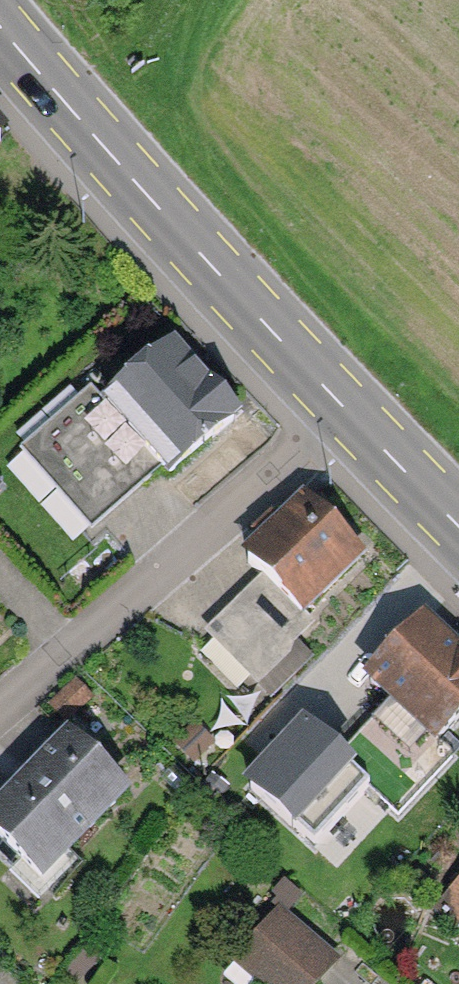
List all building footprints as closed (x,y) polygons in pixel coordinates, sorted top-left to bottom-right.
[(173,351),(108,408),(169,477),(234,419),(173,351)] [(147,477),(89,411),(37,457),(94,523),(147,477)] [(307,503),(248,561),(266,579),(215,630),(258,674),(309,623),(301,615),(360,556),(307,503)] [(370,681),(393,702),(366,733),(425,787),(453,757),(437,742),(458,718),(458,654),(424,623),(370,681)] [(89,699),(75,684),(51,706),(65,722),(89,699)] [(425,787),(366,733),(340,761),(304,729),(249,789),(315,849),(369,789),(398,816),(425,787)] [(0,810),(0,837),(40,876),(123,792),(70,739),(0,810)] [(279,912),(236,961),(263,983),(316,983),(336,962),(279,912)]
